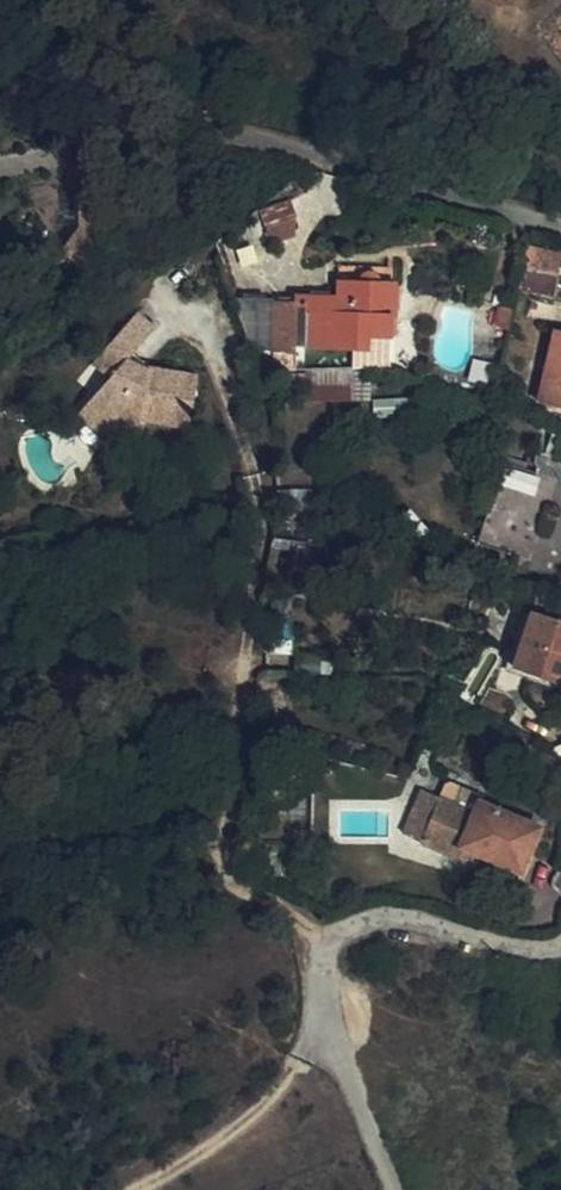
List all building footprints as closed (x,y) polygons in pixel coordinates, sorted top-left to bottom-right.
[(306,192),(297,177),(262,207),(273,227),(303,216),(296,201),(306,192)] [(302,235),(303,216),(273,227),(278,238),(302,235)] [(539,250),(528,291),(560,299),(560,255),(539,250)] [(388,363),(392,364),(393,311),(398,311),(400,276),(382,275),(380,269),(374,265),(367,265),(362,269),(360,276),(342,275),(342,290),(299,290),(299,297),(275,299),(278,363),(297,362),(297,368),(388,363)] [(275,296),(239,298),(262,369),(277,369),(297,368),(297,362),(278,363),(275,299),(275,296)] [(517,308),(510,307),(505,325),(513,327),(517,308)] [(142,315),(123,337),(141,353),(160,330),(142,315)] [(196,424),(204,377),(153,369),(153,371),(142,370),(134,362),(141,353),(123,337),(99,366),(116,380),(93,408),(115,427),(145,432),(147,423),(148,415),(196,424)] [(548,399),(560,402),(560,345),(548,399)] [(356,397),(355,368),(311,370),(310,372),(294,373),(294,397),(356,397)] [(371,368),(357,369),(357,397),(372,397),(371,368)] [(115,427),(93,408),(83,418),(109,441),(143,446),(145,432),(115,427)] [(196,424),(148,415),(147,423),(196,431),(196,424)] [(560,478),(513,458),(484,536),(534,554),(560,478)] [(540,597),(517,665),(560,682),(560,602),(540,597)] [(455,805),(443,799),(424,837),(474,862),(480,850),(485,853),(520,870),(540,830),(484,802),(486,797),(465,786),(455,805)] [(424,837),(443,799),(425,790),(406,828),(424,837)] [(478,864),(485,853),(480,850),(474,862),(478,864)]
